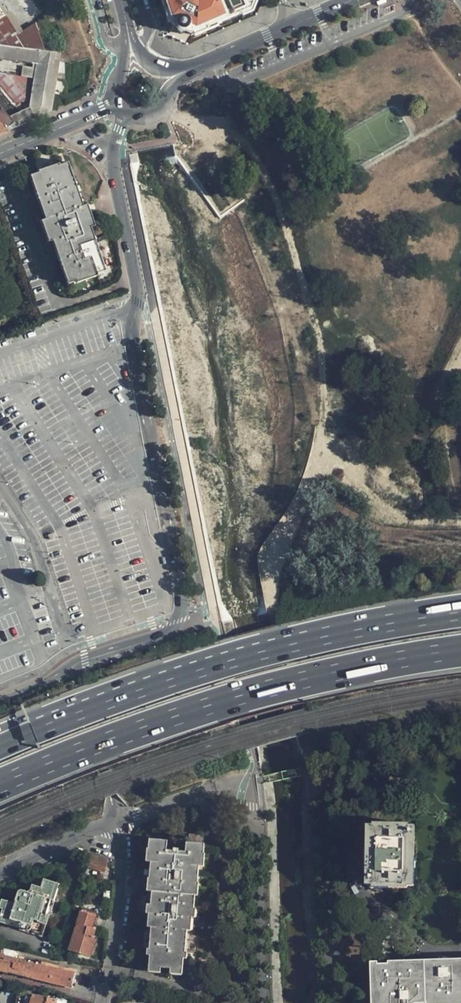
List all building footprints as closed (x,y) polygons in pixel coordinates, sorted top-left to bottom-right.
[(162,34),(168,32),(187,45),(255,16),(262,8),(262,0),(154,0),(162,34)] [(12,47),(42,50),(45,51),(40,38),(35,23),(15,36),(0,12),(0,45),(12,47)] [(42,21),(35,23),(40,38),(47,36),(42,21)] [(53,111),(53,109),(51,109),(52,101),(53,93),(59,53),(59,52),(45,51),(42,50),(12,47),(0,45),(0,74),(31,77),(27,101),(13,102),(0,86),(0,106),(17,126),(17,127),(50,111),(53,111)] [(66,96),(63,53),(59,53),(53,93),(66,96)] [(17,126),(0,106),(0,133),(17,126)] [(68,163),(59,166),(60,169),(61,172),(70,169),(68,163)] [(38,171),(39,173),(40,176),(60,169),(59,166),(58,164),(38,171)] [(74,275),(74,277),(95,270),(94,268),(103,265),(97,248),(95,241),(91,242),(86,229),(91,228),(83,206),(78,208),(71,187),(76,186),(70,169),(61,172),(60,169),(40,176),(40,179),(32,182),(38,199),(42,198),(49,218),(45,220),(52,241),(56,239),(63,260),(59,261),(65,278),(74,275)] [(30,176),(32,182),(40,179),(40,176),(39,173),(30,176)] [(83,206),(76,186),(71,187),(78,208),(83,206)] [(38,199),(45,220),(49,218),(42,198),(38,199)] [(87,205),(83,206),(91,228),(95,226),(87,205)] [(48,242),(52,241),(45,220),(40,221),(48,242)] [(95,241),(91,228),(86,229),(91,242),(95,241)] [(52,241),(59,261),(63,260),(56,239),(52,241)] [(105,271),(103,265),(94,268),(95,270),(96,274),(105,271)] [(97,276),(96,274),(95,270),(74,277),(76,281),(77,283),(97,276)] [(67,284),(76,281),(74,277),(74,275),(65,278),(67,284)] [(416,869),(423,869),(423,808),(417,808),(417,806),(380,806),(380,809),(374,809),(374,869),(379,869),(379,871),(416,871),(416,869)] [(152,967),(161,967),(171,968),(181,969),(182,952),(185,952),(190,908),(194,909),(195,896),(193,896),(194,881),(198,882),(201,853),(204,853),(205,844),(202,844),(203,835),(189,834),(188,842),(150,839),(149,848),(152,849),(149,878),(154,878),(151,905),(153,905),(149,949),(153,950),(152,967)] [(104,872),(107,860),(89,855),(86,867),(104,872)] [(42,878),(40,886),(32,884),(29,891),(21,889),(19,890),(18,890),(17,892),(14,902),(1,898),(0,903),(0,908),(2,908),(23,915),(22,917),(39,922),(47,898),(53,901),(59,883),(42,878)] [(46,924),(53,901),(47,898),(39,922),(46,924)] [(46,924),(39,922),(22,917),(23,915),(2,908),(0,915),(0,922),(2,922),(42,936),(46,924)] [(92,928),(95,916),(80,911),(69,949),(90,956),(93,946),(92,945),(95,938),(93,937),(96,929),(92,928)] [(68,939),(62,937),(60,946),(66,947),(68,939)] [(71,989),(75,973),(1,955),(2,951),(0,950),(0,970),(71,989)] [(373,964),(374,1002),(415,1002),(415,1001),(460,1000),(460,961),(373,964)]
